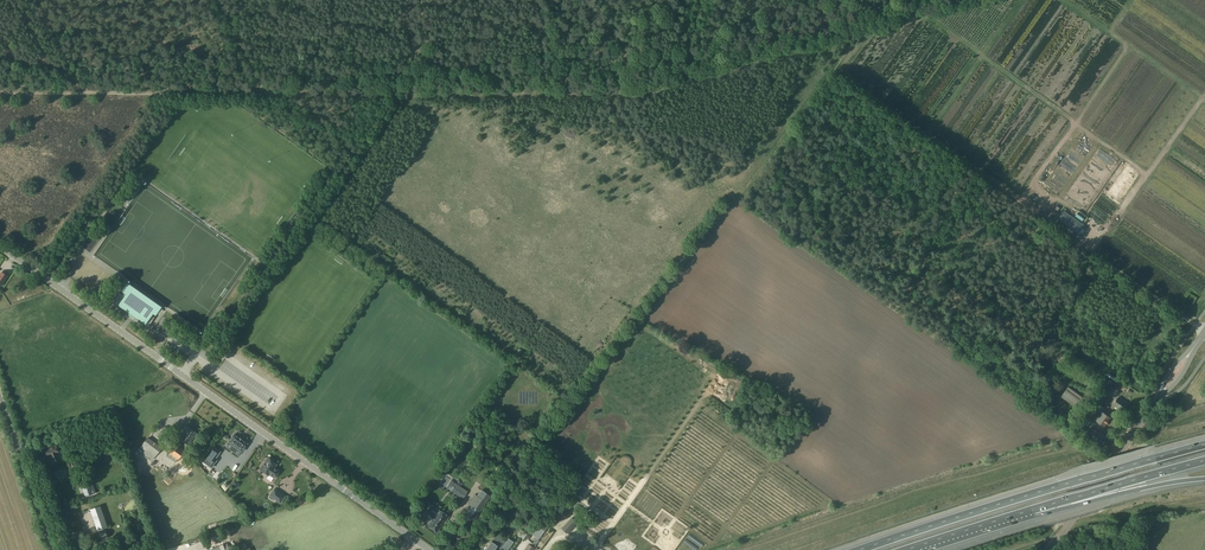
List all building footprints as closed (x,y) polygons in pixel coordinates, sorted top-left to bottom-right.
[(1076,237),(1084,225),(1064,211),(1056,223),(1076,237)] [(133,317),(134,317),(148,326),(154,317),(152,316),(159,305),(147,297),(144,301),(141,298),(144,294),(129,284),(121,294),(119,292),(113,302),(129,313),(129,314),(133,317)] [(1118,391),(1122,384),(1123,384),(1118,380),(1118,381),(1113,387),(1118,391)] [(1061,396),(1074,406),(1081,396),(1068,386),(1061,396)] [(1113,405),(1122,412),(1128,403),(1118,397),(1113,405)] [(1098,409),(1092,417),(1096,420),(1104,427),(1111,417),(1102,411),(1102,412),(1098,409)] [(179,438),(188,445),(197,434),(185,425),(179,433),(181,435),(179,438)] [(164,426),(157,436),(164,441),(171,431),(164,426)] [(1105,436),(1104,436),(1093,428),(1087,438),(1098,446),(1105,436)] [(165,447),(154,439),(155,438),(150,434),(138,450),(156,463),(164,453),(161,451),(165,447)] [(247,443),(234,434),(229,441),(229,442),(228,442),(229,442),(233,445),(241,451),(242,451),(242,450),(243,451),(246,447),(245,447),(247,443)] [(185,451),(174,443),(168,452),(178,460),(185,451)] [(49,447),(44,449),(47,456),(51,455),(52,457),(51,457),(53,461),(60,459),(57,453),(59,452),(56,444),(52,446),(52,445),(50,446),(49,447)] [(220,454),(211,447),(203,459),(213,466),(218,459),(217,458),(220,454)] [(274,467),(277,464),(268,458),(263,465),(263,464),(260,468),(261,468),(260,469),(266,473),(267,472),(274,477),(279,471),(274,467)] [(215,482),(220,477),(213,469),(207,474),(215,482)] [(465,471),(462,476),(468,480),(471,475),(465,471)] [(447,476),(442,480),(448,486),(452,482),(447,476)] [(455,481),(449,489),(464,499),(468,494),(469,491),(455,481)] [(83,487),(86,496),(96,493),(93,484),(83,487)] [(274,488),(270,495),(280,503),(285,496),(274,488)] [(475,494),(469,503),(472,505),(461,521),(463,522),(461,526),(467,530),(486,502),(475,494)] [(418,511),(427,517),(435,507),(426,500),(418,511)] [(98,530),(108,527),(101,506),(90,509),(98,530)] [(564,520),(570,514),(569,513),(571,510),(567,507),(565,509),(564,509),(558,515),(564,520)] [(442,524),(443,524),(449,517),(439,510),(433,517),(434,517),(429,525),(437,531),(442,524)] [(562,528),(567,533),(577,523),(572,518),(562,528)] [(547,529),(540,523),(533,533),(539,538),(542,534),(547,529)] [(517,535),(523,540),(528,534),(521,529),(517,535)] [(98,532),(101,540),(108,537),(105,530),(98,532)] [(506,542),(495,535),(485,549),(507,549),(513,541),(508,537),(506,542)]
